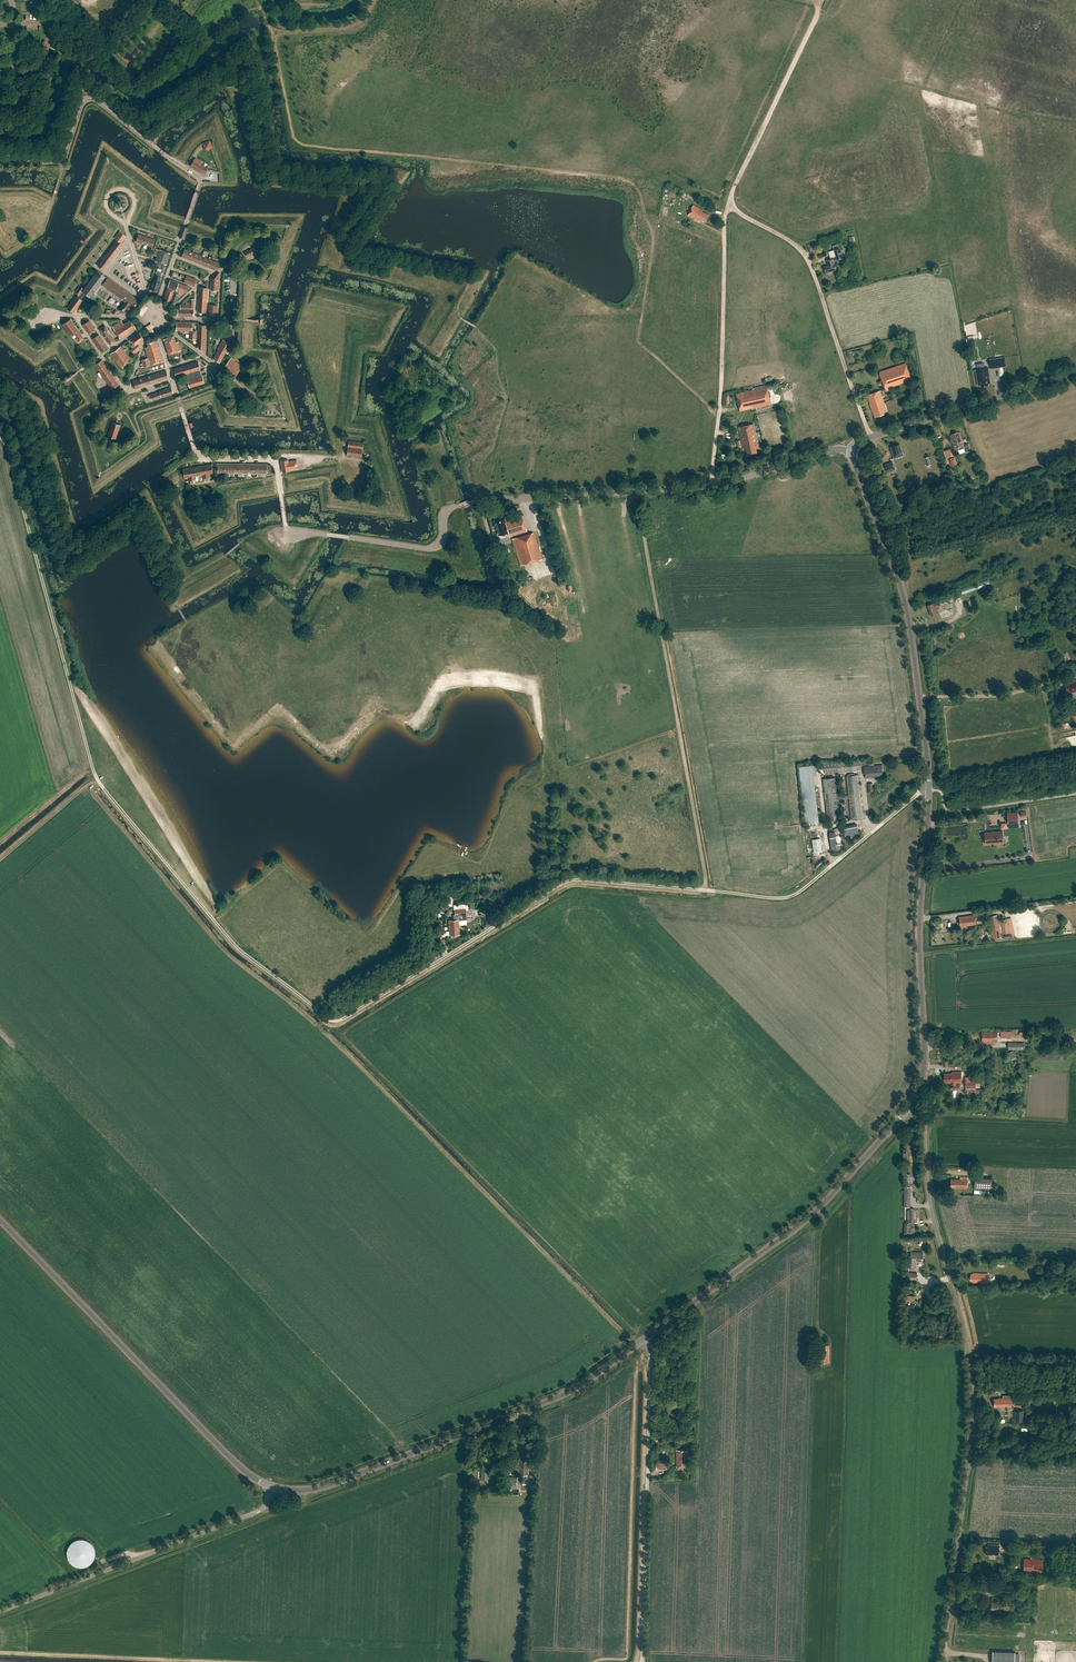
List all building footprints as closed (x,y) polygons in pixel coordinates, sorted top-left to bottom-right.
[(200,164),(201,162),(195,158),(194,160),(190,166),(200,172),(207,174),(208,168),(204,167),(204,166),(200,164)] [(709,215),(702,212),(703,210),(693,205),(688,216),(696,220),(697,219),(701,221),(701,220),(706,222),(709,215)] [(186,227),(183,226),(179,238),(182,239),(184,239),(188,228),(186,227)] [(122,243),(127,236),(118,230),(113,237),(122,243)] [(138,234),(136,242),(144,244),(146,237),(138,234)] [(146,237),(144,244),(152,247),(154,240),(146,237)] [(121,247),(123,244),(122,243),(117,240),(98,266),(104,270),(122,247),(121,247)] [(834,250),(837,260),(843,258),(840,248),(834,250)] [(156,249),(154,255),(157,256),(155,261),(166,265),(170,253),(159,249),(159,250),(156,249)] [(185,249),(182,257),(189,260),(192,252),(185,249)] [(251,249),(244,253),(247,257),(254,253),(251,249)] [(192,252),(189,260),(199,263),(202,256),(192,252)] [(202,256),(199,263),(206,266),(209,259),(202,256)] [(209,259),(206,266),(216,270),(219,263),(209,259)] [(828,266),(824,267),(826,273),(837,270),(835,263),(834,263),(833,259),(827,261),(828,266)] [(80,286),(75,292),(79,295),(77,296),(76,296),(67,308),(74,313),(83,300),(81,299),(85,294),(90,297),(105,277),(98,271),(84,289),(80,286)] [(155,275),(156,275),(154,280),(151,289),(157,291),(161,282),(159,282),(162,272),(157,271),(155,275)] [(211,279),(210,290),(218,291),(219,272),(211,279)] [(186,276),(184,282),(194,286),(197,280),(186,276)] [(125,302),(118,311),(123,314),(126,310),(129,312),(138,300),(127,292),(108,278),(102,285),(125,302)] [(175,289),(178,290),(187,293),(189,287),(170,280),(168,287),(175,289)] [(175,289),(168,287),(164,299),(170,302),(175,289)] [(198,300),(207,300),(207,288),(199,288),(198,300)] [(177,293),(178,290),(175,289),(170,302),(176,304),(179,294),(177,293)] [(194,309),(194,299),(190,299),(190,303),(186,303),(186,305),(180,305),(180,309),(177,309),(177,311),(177,316),(194,316),(194,309)] [(198,300),(198,312),(206,313),(207,300),(198,300)] [(209,305),(209,317),(216,317),(217,305),(209,305)] [(71,319),(63,324),(70,336),(74,333),(77,338),(76,339),(78,342),(84,338),(71,319)] [(89,320),(83,325),(88,333),(95,329),(89,320)] [(121,321),(112,327),(120,339),(136,328),(130,320),(124,324),(121,321)] [(176,330),(178,330),(189,331),(189,339),(196,340),(196,331),(192,331),(192,322),(178,322),(177,323),(176,330)] [(198,325),(197,338),(197,347),(204,353),(206,326),(198,325)] [(100,330),(105,338),(110,345),(116,341),(105,326),(100,330)] [(130,340),(133,344),(131,346),(133,348),(131,350),(135,355),(139,350),(138,349),(141,346),(138,344),(144,339),(139,333),(130,340)] [(99,335),(92,339),(101,352),(107,347),(99,335)] [(174,336),(163,339),(169,355),(181,351),(178,342),(176,342),(174,336)] [(156,340),(147,343),(148,347),(145,347),(148,358),(142,360),(144,367),(163,362),(159,347),(158,347),(156,340)] [(218,349),(219,349),(215,357),(216,358),(215,360),(220,363),(225,352),(228,354),(233,345),(223,340),(218,349)] [(121,346),(111,354),(121,368),(131,360),(121,346)] [(1004,357),(990,360),(991,369),(1006,366),(1004,357)] [(231,358),(224,367),(228,371),(229,370),(236,375),(240,370),(243,372),(246,368),(243,366),(243,367),(231,358)] [(102,360),(95,365),(112,389),(119,385),(102,360)] [(187,381),(189,388),(204,384),(202,377),(201,377),(199,370),(200,370),(198,362),(173,369),(176,377),(185,374),(187,381)] [(879,372),(886,392),(890,390),(889,387),(911,380),(906,363),(879,372)] [(976,370),(978,385),(982,384),(982,386),(987,385),(987,384),(990,383),(988,368),(976,370)] [(168,378),(166,371),(133,381),(135,388),(168,378)] [(159,392),(150,395),(152,401),(161,398),(173,393),(171,387),(159,392)] [(736,394),(740,411),(771,404),(767,387),(736,394)] [(880,391),(867,395),(872,410),(873,412),(875,417),(884,414),(884,413),(887,412),(886,408),(880,391)] [(175,398),(176,400),(179,407),(181,407),(184,406),(181,398),(180,396),(178,397),(175,398)] [(112,422),(107,436),(116,439),(121,425),(116,423),(112,422)] [(754,424),(739,427),(742,442),(743,442),(744,444),(745,444),(746,449),(747,448),(748,455),(757,453),(756,448),(759,447),(754,424)] [(955,448),(958,447),(959,450),(964,448),(963,445),(964,445),(962,440),(961,440),(961,438),(961,437),(959,433),(957,433),(957,432),(953,434),(953,435),(951,435),(955,448)] [(349,441),(347,455),(361,457),(363,443),(349,441)] [(900,444),(891,447),(894,458),(903,455),(900,444)] [(288,460),(281,461),(282,473),(290,472),(289,470),(298,469),(297,460),(288,462),(288,460)] [(896,470),(892,462),(885,465),(888,473),(896,470)] [(212,464),(204,465),(206,478),(209,478),(208,474),(213,473),(212,464)] [(204,465),(197,467),(199,475),(203,475),(204,478),(206,478),(204,465)] [(197,467),(190,468),(192,481),(193,480),(193,483),(195,483),(194,476),(199,475),(197,467)] [(190,468),(183,469),(184,478),(189,477),(190,481),(192,481),(190,468)] [(522,514),(504,520),(508,532),(509,536),(527,531),(522,514)] [(504,518),(494,521),(499,535),(508,532),(504,520),(504,518)] [(512,539),(520,566),(542,559),(534,532),(512,539)] [(986,581),(963,589),(964,594),(988,586),(986,581)] [(935,603),(927,606),(931,616),(939,613),(935,603)] [(1073,682),(1073,683),(1070,684),(1070,683),(1066,684),(1066,686),(1065,686),(1067,695),(1072,694),(1073,697),(1075,698),(1075,681),(1073,682)] [(824,764),(825,774),(861,770),(860,764),(863,764),(862,760),(824,764)] [(798,766),(805,824),(819,822),(814,775),(816,775),(815,764),(798,766)] [(882,764),(875,765),(864,767),(865,778),(883,776),(882,768),(882,764)] [(835,777),(823,779),(828,821),(840,819),(838,800),(849,798),(852,820),(864,819),(858,774),(846,776),(849,796),(838,797),(835,777)] [(1018,822),(1017,812),(1007,813),(1008,823),(1018,822)] [(858,825),(841,829),(843,835),(844,839),(857,836),(856,832),(859,831),(858,825)] [(839,828),(834,829),(834,831),(836,844),(842,843),(839,828)] [(1003,831),(984,833),(985,844),(993,843),(994,845),(1004,844),(1003,831)] [(812,839),(814,853),(822,852),(820,838),(812,839)] [(499,902),(497,896),(489,898),(491,904),(499,902)] [(975,915),(966,916),(966,917),(960,918),(961,926),(967,925),(968,926),(976,925),(975,915)] [(989,917),(993,939),(1002,937),(998,915),(989,917)] [(459,920),(449,920),(450,935),(460,935),(459,920)] [(1009,922),(1000,923),(1002,933),(1011,932),(1009,922)] [(983,1032),(983,1043),(990,1043),(990,1041),(997,1041),(997,1032),(983,1032)] [(1016,1050),(1008,1053),(1011,1060),(1018,1057),(1016,1050)] [(953,1085),(951,1085),(951,1089),(960,1089),(960,1084),(956,1084),(956,1082),(962,1082),(962,1072),(952,1072),(952,1073),(945,1074),(945,1081),(953,1081),(953,1085)] [(976,1077),(965,1077),(966,1091),(976,1090),(976,1087),(980,1087),(980,1082),(976,1082),(976,1077)] [(958,1187),(958,1188),(967,1188),(967,1177),(960,1176),(960,1179),(951,1179),(951,1187),(958,1187)] [(975,1177),(974,1189),(991,1190),(992,1178),(975,1177)] [(915,1211),(915,1209),(910,1209),(910,1211),(907,1210),(907,1215),(908,1215),(908,1222),(905,1222),(905,1235),(915,1235),(916,1228),(914,1227),(914,1222),(917,1222),(917,1217),(918,1217),(918,1215),(917,1215),(917,1211),(915,1211)] [(911,1252),(911,1257),(909,1257),(908,1267),(916,1267),(916,1262),(923,1263),(923,1252),(911,1252)] [(972,1280),(972,1282),(987,1283),(988,1273),(973,1273),(973,1274),(971,1274),(971,1275),(970,1280),(972,1280)] [(829,1361),(829,1345),(822,1345),(822,1347),(820,1347),(820,1351),(819,1351),(819,1361),(829,1361)] [(947,1394),(954,1395),(956,1376),(953,1375),(953,1377),(949,1377),(947,1394)] [(1011,1406),(1011,1395),(1003,1395),(1003,1398),(999,1398),(999,1399),(994,1399),(994,1407),(1011,1406)] [(1024,1410),(1015,1410),(1015,1421),(1024,1421),(1024,1410)] [(677,1450),(676,1467),(688,1467),(688,1451),(685,1451),(685,1450),(677,1450)] [(519,1470),(519,1475),(528,1475),(528,1462),(526,1462),(526,1461),(519,1461),(519,1465),(516,1465),(516,1466),(516,1469),(516,1470),(519,1470)] [(995,1554),(995,1555),(999,1555),(1000,1545),(988,1544),(988,1547),(986,1547),(986,1554),(993,1555),(993,1554),(995,1554)] [(1024,1558),(1023,1571),(1043,1572),(1044,1559),(1024,1558)] [(979,1592),(980,1592),(980,1595),(985,1595),(985,1594),(988,1594),(988,1595),(996,1596),(996,1585),(988,1584),(988,1586),(986,1586),(986,1584),(979,1584),(979,1592)] [(991,1602),(991,1610),(1002,1610),(1003,1602),(991,1602)] [(992,1661),(1020,1661),(1020,1652),(992,1652),(992,1661)]
